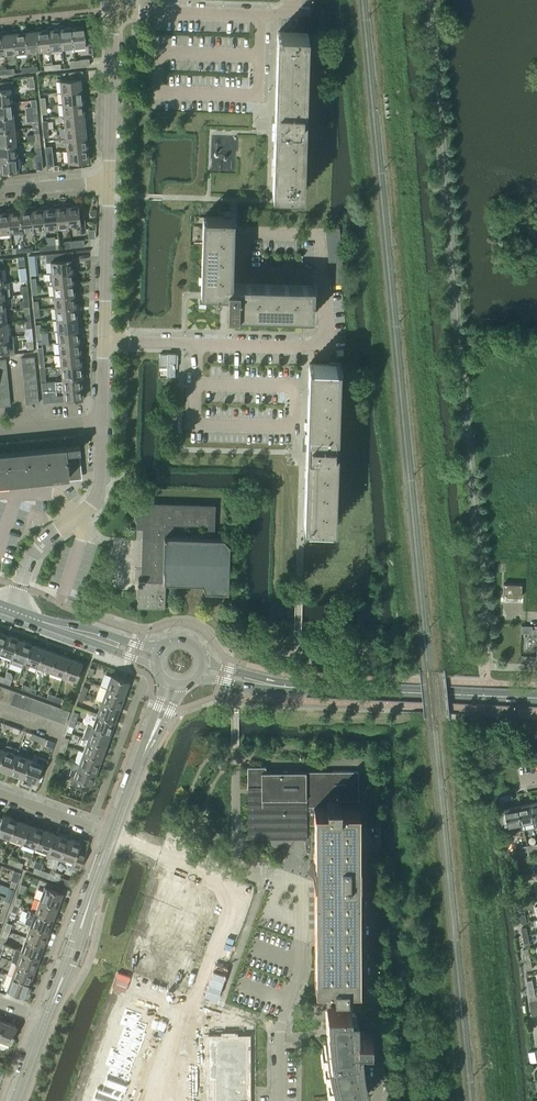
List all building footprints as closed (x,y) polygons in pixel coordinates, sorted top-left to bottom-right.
[(72,26),(74,47),(90,45),(88,25),(83,26),(83,25),(76,26),(75,23),(70,24),(70,27),(72,26)] [(72,26),(70,27),(64,27),(64,24),(58,25),(58,28),(60,27),(62,48),(74,47),(72,26)] [(60,27),(58,28),(52,28),(52,25),(46,26),(47,29),(48,29),(50,49),(62,48),(60,27)] [(48,29),(47,29),(41,29),(40,27),(35,27),(35,30),(37,30),(39,50),(50,49),(48,29)] [(37,30),(35,30),(29,31),(29,28),(23,28),(23,31),(25,31),(27,51),(39,50),(37,30)] [(25,31),(23,31),(18,32),(17,29),(12,29),(12,32),(14,32),(16,52),(27,51),(25,31)] [(14,32),(12,32),(6,33),(6,30),(0,31),(0,33),(2,33),(4,54),(16,52),(14,32)] [(302,194),(307,33),(277,32),(275,121),(273,193),(302,194)] [(81,90),(81,88),(80,83),(83,82),(82,71),(68,72),(69,79),(60,80),(61,92),(81,90)] [(11,102),(10,89),(13,89),(12,82),(0,83),(0,103),(11,102)] [(82,102),(82,100),(82,94),(85,94),(84,88),(81,88),(81,90),(61,92),(62,104),(82,102)] [(84,113),(83,111),(83,106),(86,105),(85,100),(82,100),(82,102),(62,104),(63,115),(84,113)] [(12,116),(11,102),(0,103),(0,117),(12,116)] [(85,125),(85,123),(84,117),(87,117),(86,111),(83,111),(84,113),(63,115),(65,127),(85,125)] [(14,129),(12,116),(0,117),(0,131),(14,129)] [(86,136),(86,135),(85,129),(88,128),(88,123),(85,123),(85,125),(65,127),(66,138),(86,136)] [(15,143),(14,129),(0,131),(0,144),(15,143)] [(87,148),(87,146),(86,140),(89,140),(89,134),(86,135),(86,136),(66,138),(67,150),(87,148)] [(17,156),(15,143),(0,144),(0,156),(0,158),(17,156)] [(87,148),(67,150),(68,162),(89,160),(88,152),(90,152),(90,146),(87,146),(87,148)] [(52,152),(45,152),(47,166),(53,165),(52,152)] [(41,154),(35,154),(36,169),(43,169),(41,154)] [(17,156),(0,158),(2,172),(18,170),(17,156)] [(66,206),(68,226),(80,225),(80,232),(85,231),(83,205),(78,206),(78,205),(70,206),(70,202),(64,203),(65,206),(66,206)] [(66,206),(65,206),(59,207),(58,203),(53,204),(53,207),(54,207),(56,227),(68,226),(66,206)] [(54,207),(53,207),(47,208),(47,205),(41,205),(42,209),(43,209),(45,228),(56,227),(54,207)] [(43,209),(42,209),(35,209),(35,206),(29,206),(30,210),(31,210),(33,229),(45,228),(43,209)] [(31,210),(30,210),(24,210),(24,207),(18,207),(18,211),(20,211),(22,231),(33,229),(31,210)] [(20,211),(18,211),(12,212),(12,208),(6,209),(7,212),(8,212),(10,232),(22,231),(20,211)] [(7,212),(1,213),(0,209),(0,233),(10,232),(8,212),(7,212)] [(229,244),(230,217),(206,216),(205,244),(202,244),(201,293),(227,293),(226,314),(238,314),(238,313),(313,315),(313,285),(231,283),(232,244),(229,244)] [(325,236),(338,235),(337,228),(324,229),(325,236)] [(326,243),(339,241),(338,235),(325,236),(326,243)] [(55,237),(46,238),(46,245),(47,250),(56,249),(55,244),(55,237)] [(69,240),(70,247),(84,246),(83,239),(69,240)] [(326,250),(339,248),(339,241),(326,243),(326,250)] [(327,256),(340,255),(339,248),(326,250),(327,256)] [(72,270),(72,269),(71,263),(74,263),(73,251),(52,254),(46,254),(46,262),(50,261),(51,272),(72,270)] [(28,256),(29,265),(37,264),(36,255),(28,256)] [(328,263),(341,262),(340,255),(327,256),(328,263)] [(328,270),(342,269),(341,262),(328,263),(328,270)] [(18,268),(19,280),(27,280),(25,267),(20,267),(18,268)] [(73,282),(73,281),(72,274),(75,274),(75,269),(72,269),(72,270),(51,272),(51,273),(49,273),(49,280),(47,280),(48,285),(53,285),(52,284),(73,282)] [(329,277),(342,276),(342,269),(328,270),(329,277)] [(342,276),(329,277),(330,284),(343,282),(342,276)] [(74,294),(74,292),(73,286),(77,286),(76,280),(73,281),(73,282),(52,284),(53,285),(54,296),(74,294)] [(0,283),(0,297),(4,296),(10,296),(9,287),(10,287),(9,282),(3,283),(0,283)] [(75,305),(75,304),(75,298),(78,298),(77,292),(74,292),(74,294),(54,296),(55,307),(75,305)] [(23,301),(20,302),(20,308),(30,307),(29,301),(28,294),(23,294),(23,301)] [(77,317),(76,315),(76,310),(79,309),(78,303),(75,304),(75,305),(55,307),(56,319),(77,317)] [(78,329),(78,327),(77,321),(80,321),(79,315),(76,315),(77,317),(56,319),(57,331),(78,329)] [(0,324),(0,338),(8,337),(8,336),(7,323),(0,324)] [(79,340),(79,338),(78,332),(81,332),(80,326),(78,327),(78,329),(57,331),(58,342),(79,340)] [(0,338),(0,355),(15,354),(13,336),(8,336),(8,337),(0,338)] [(80,352),(80,350),(79,344),(82,344),(82,338),(79,338),(79,340),(58,342),(60,354),(80,352)] [(81,364),(81,362),(80,356),(83,355),(83,349),(80,350),(80,352),(60,354),(61,366),(81,364)] [(159,353),(158,366),(166,367),(166,375),(174,375),(174,367),(176,367),(177,354),(175,354),(175,353),(167,352),(167,353),(159,353)] [(62,377),(80,375),(82,375),(81,367),(84,367),(84,361),(81,362),(81,364),(61,366),(62,377)] [(339,364),(308,363),(304,524),(334,525),(339,364)] [(23,378),(36,376),(35,370),(22,371),(23,378)] [(80,375),(62,377),(62,379),(41,382),(43,402),(83,398),(80,375)] [(77,450),(80,450),(80,443),(75,444),(74,435),(0,442),(0,480),(79,472),(77,450)] [(142,529),(141,569),(141,578),(138,578),(138,581),(166,582),(203,583),(205,591),(228,591),(229,544),(223,538),(214,537),(215,504),(143,502),(143,504),(130,503),(136,522),(136,528),(142,529)] [(137,608),(158,608),(165,608),(166,582),(138,581),(138,583),(143,583),(143,588),(139,587),(139,586),(138,586),(137,608)] [(503,596),(521,597),(522,584),(504,583),(503,596)] [(18,639),(5,635),(0,649),(0,653),(12,657),(18,639)] [(23,667),(25,662),(31,644),(18,639),(12,657),(10,663),(23,667)] [(37,666),(44,648),(31,644),(25,662),(37,666)] [(50,671),(56,653),(44,648),(37,666),(50,671)] [(63,675),(69,657),(56,653),(50,671),(63,675)] [(69,657),(63,675),(76,680),(82,662),(69,657)] [(106,688),(124,694),(129,681),(111,675),(106,688)] [(119,707),(124,694),(106,688),(101,700),(119,707)] [(9,704),(13,692),(7,689),(3,702),(9,704)] [(15,706),(20,694),(13,692),(9,704),(15,706)] [(54,701),(56,695),(48,693),(46,698),(54,701)] [(21,708),(26,696),(20,694),(15,706),(21,708)] [(27,711),(32,698),(26,696),(21,708),(27,711)] [(34,713),(38,701),(32,698),(27,711),(34,713)] [(115,720),(119,707),(101,700),(97,713),(115,720)] [(40,715),(44,703),(38,701),(34,713),(40,715)] [(46,718),(51,705),(44,703),(40,715),(46,718)] [(52,720),(57,707),(51,705),(46,718),(52,720)] [(58,722),(63,710),(57,707),(52,720),(58,722)] [(63,710),(58,722),(65,724),(69,712),(63,710)] [(115,720),(97,713),(94,712),(91,718),(94,719),(92,726),(110,733),(115,720)] [(73,727),(76,720),(70,718),(68,725),(73,727)] [(82,737),(87,739),(105,745),(110,733),(92,726),(87,724),(82,737)] [(101,758),(105,745),(87,739),(83,752),(101,758)] [(64,753),(67,746),(61,744),(59,751),(64,753)] [(0,760),(0,770),(10,773),(16,755),(18,750),(6,745),(4,750),(0,760)] [(96,771),(101,758),(83,752),(78,764),(96,771)] [(16,755),(10,773),(23,778),(29,760),(16,755)] [(29,760),(23,778),(35,782),(42,764),(46,766),(48,760),(38,756),(36,762),(29,760)] [(96,771),(78,764),(72,762),(70,769),(76,771),(73,777),(74,778),(72,784),(88,790),(90,784),(91,784),(96,771)] [(315,877),(315,948),(315,974),(314,974),(314,984),(333,984),(333,990),(347,990),(347,984),(359,984),(359,982),(358,982),(358,877),(360,877),(360,859),(357,859),(357,807),(359,807),(359,806),(340,806),(340,800),(359,800),(359,771),(314,771),(314,776),(305,776),(305,771),(265,772),(265,767),(247,767),(247,790),(251,790),(251,838),(270,838),(270,833),(306,833),(306,824),(315,824),(315,858),(313,858),(313,860),(315,860),(310,868),(314,871),(315,872),(315,876),(313,876),(313,877),(315,877)] [(519,804),(523,823),(524,829),(536,827),(536,825),(536,820),(532,802),(519,804)] [(506,807),(501,809),(505,826),(510,825),(523,823),(519,804),(506,807)] [(16,820),(3,815),(2,818),(0,818),(0,834),(9,838),(16,820)] [(22,842),(28,825),(16,820),(9,838),(22,842)] [(35,847),(41,829),(28,825),(22,842),(35,847)] [(47,852),(54,834),(41,829),(35,847),(47,852)] [(59,860),(60,857),(67,839),(54,834),(47,852),(45,858),(52,860),(52,858),(59,860)] [(67,839),(60,857),(59,860),(65,862),(66,859),(73,861),(71,866),(80,869),(86,853),(77,850),(80,844),(67,839)] [(527,845),(529,852),(534,851),(533,850),(536,849),(536,843),(527,845)] [(527,845),(519,847),(522,857),(529,856),(529,852),(527,845)] [(41,870),(39,875),(47,878),(48,872),(41,870)] [(9,888),(14,890),(17,882),(12,880),(9,888)] [(166,885),(138,962),(184,979),(212,903),(166,885)] [(39,900),(57,906),(62,893),(44,887),(39,900)] [(52,919),(57,906),(39,900),(34,912),(52,919)] [(52,919),(34,912),(29,910),(24,923),(30,925),(48,932),(52,919)] [(4,930),(9,932),(12,924),(7,922),(4,930)] [(43,944),(48,932),(30,925),(25,938),(43,944)] [(39,957),(43,944),(25,938),(21,950),(39,957)] [(39,957),(21,950),(15,948),(10,961),(16,963),(34,970),(39,957)] [(29,983),(34,970),(16,963),(11,976),(29,983)] [(25,996),(29,983),(11,976),(7,989),(25,996)] [(337,1100),(362,1100),(365,1100),(364,1097),(365,1096),(364,1093),(368,1092),(365,1080),(363,1072),(362,1065),(361,1050),(361,1042),(370,1041),(370,1030),(361,1030),(360,1020),(356,1020),(356,1008),(356,1006),(326,1006),(326,1009),(327,1023),(328,1033),(328,1039),(324,1039),(326,1056),(329,1072),(333,1088),(337,1100)] [(125,1007),(119,1025),(124,1027),(120,1037),(142,1046),(147,1033),(145,1032),(148,1024),(139,1021),(142,1014),(125,1007)] [(0,1029),(0,1040),(9,1043),(15,1027),(3,1022),(0,1029)] [(111,1047),(108,1056),(133,1065),(136,1057),(138,1058),(142,1046),(120,1037),(116,1049),(111,1047)] [(209,1039),(209,1079),(215,1079),(215,1100),(246,1100),(246,1087),(246,1086),(247,1086),(247,1084),(246,1084),(246,1039),(209,1039)] [(108,1056),(104,1065),(109,1067),(105,1078),(128,1086),(132,1074),(130,1073),(133,1065),(108,1056)] [(93,1096),(106,1100),(120,1100),(121,1098),(123,1099),(128,1086),(105,1078),(101,1088),(97,1087),(93,1096)]
